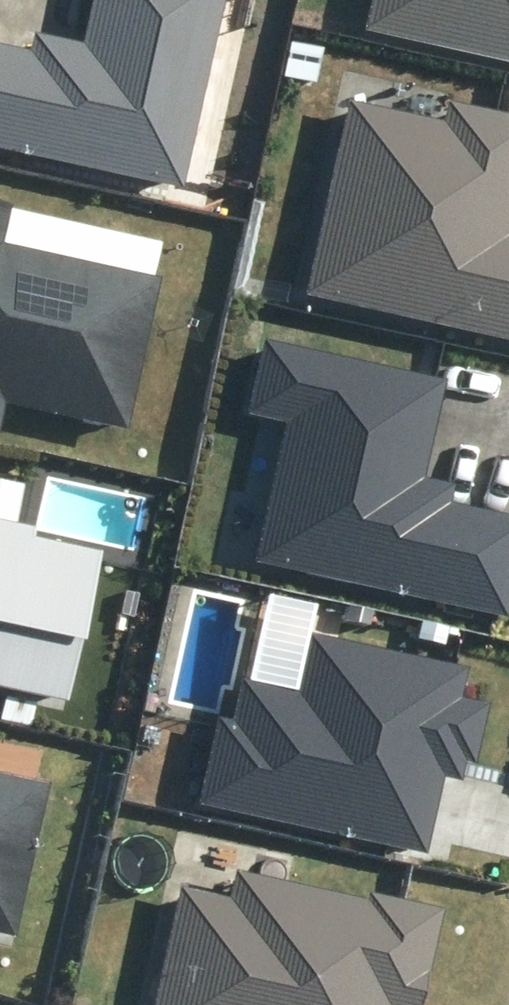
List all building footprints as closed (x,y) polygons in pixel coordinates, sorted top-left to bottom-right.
[(79,57),(26,46),(24,56),(0,51),(0,157),(175,194),(217,0),(91,0),(79,57)] [(364,29),(508,61),(508,0),(371,0),(364,29)] [(446,109),(442,128),(345,106),(302,298),(508,343),(508,239),(504,238),(508,216),(508,122),(446,109)] [(123,437),(153,283),(0,254),(0,413),(123,437)] [(250,342),(232,425),(271,433),(242,568),(502,623),(508,591),(508,522),(439,507),(443,491),(418,486),(440,381),(250,342)] [(58,708),(94,555),(31,541),(34,531),(0,523),(0,694),(58,708)] [(458,672),(303,639),(290,697),(235,685),(227,723),(208,719),(188,809),(415,858),(432,779),(452,783),(455,768),(466,770),(479,707),(451,701),(458,672)] [(0,944),(33,787),(0,780),(0,944)] [(232,876),(225,905),(174,892),(147,1004),(415,1004),(438,910),(363,892),(359,907),(232,876)]
